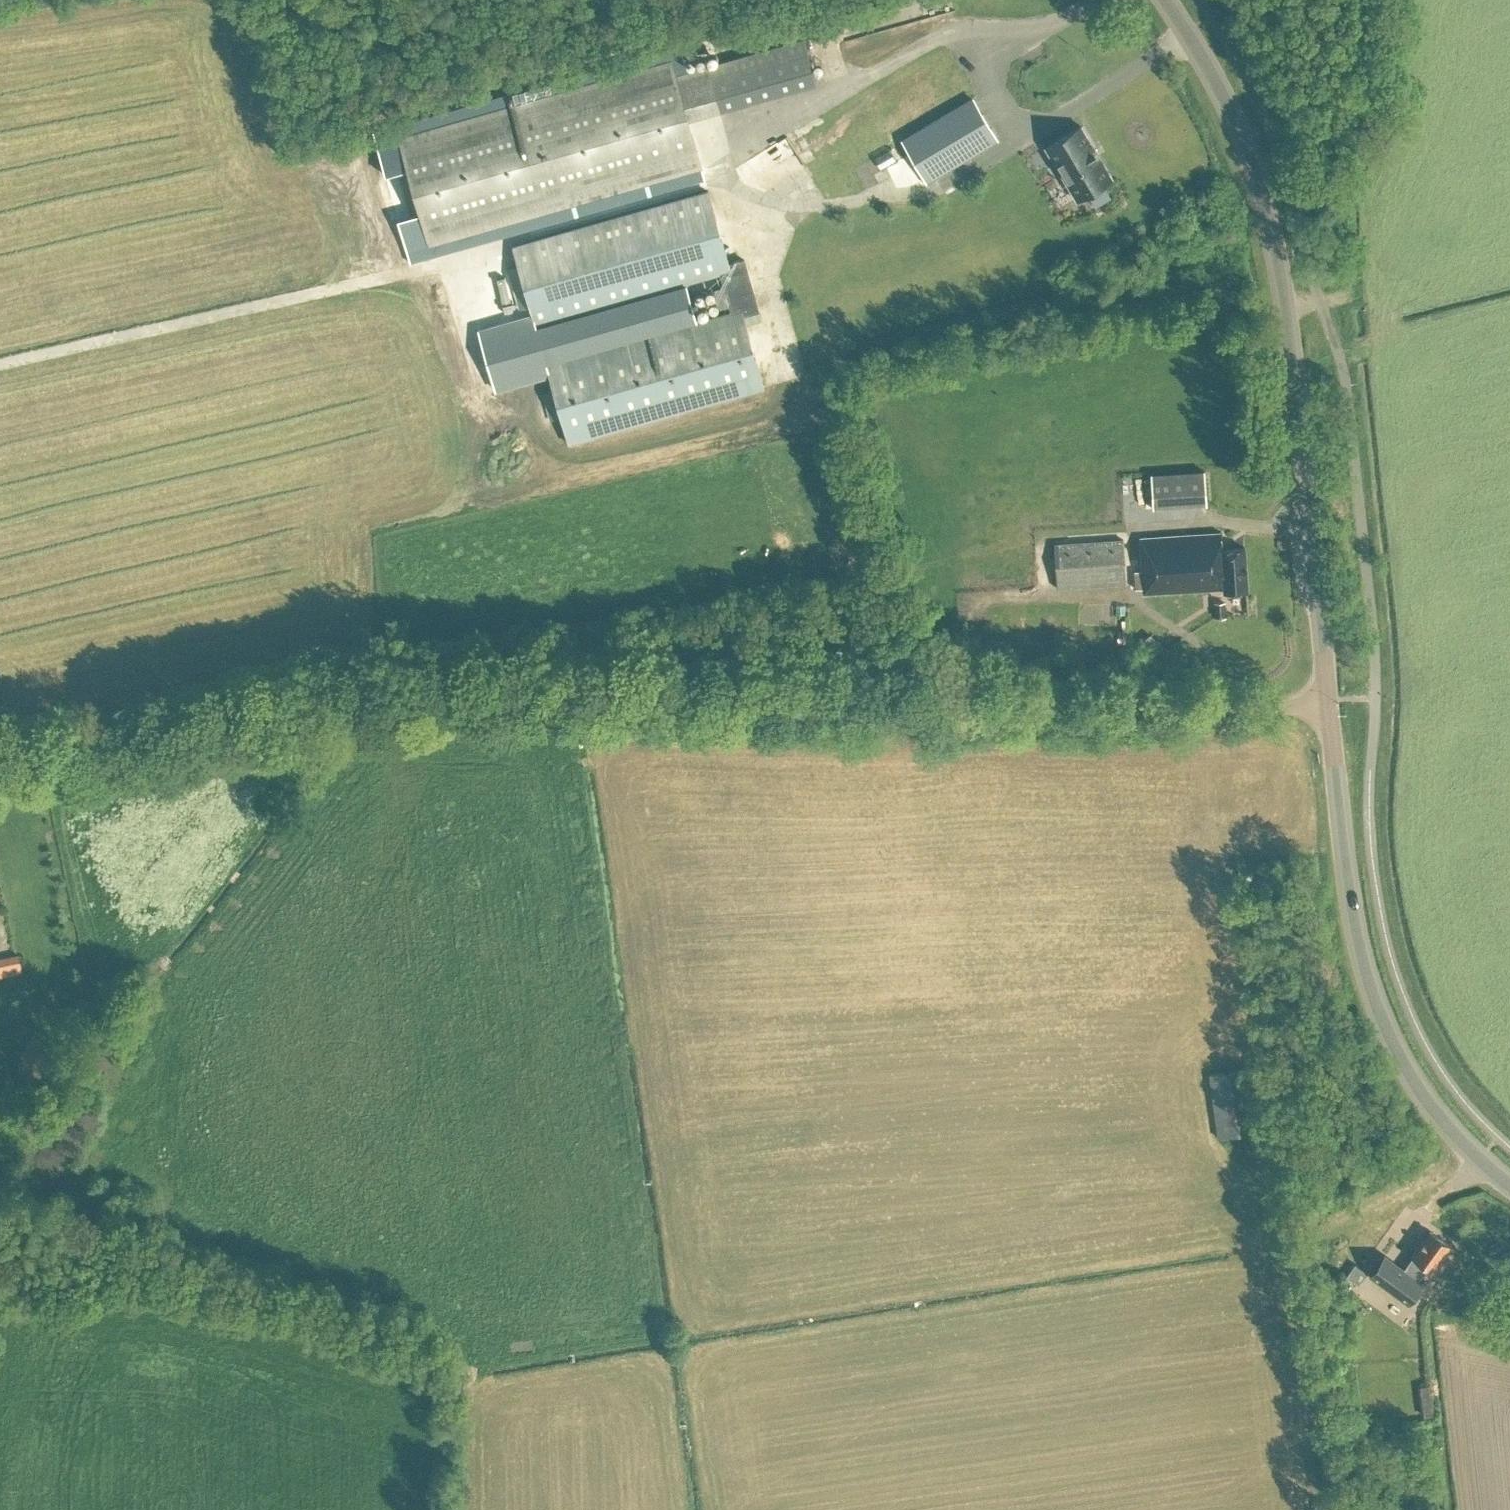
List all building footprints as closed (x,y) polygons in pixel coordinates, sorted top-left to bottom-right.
[(407,167),(395,170),(396,174),(408,217),(415,215),(420,213),(429,245),(702,167),(698,154),(688,117),(720,108),(708,64),(675,73),(671,59),(399,136),(407,167)] [(972,97),(903,138),(927,180),(980,148),(974,138),(990,128),(979,110),(972,97)] [(1082,125),(1046,147),(1076,198),(1086,193),(1093,204),(1110,194),(1103,182),(1112,177),(1099,154),(1097,156),(1093,150),(1095,148),(1082,125)] [(532,315),(478,330),(490,371),(495,388),(547,374),(549,373),(552,385),(561,417),(568,442),(763,387),(743,313),(758,309),(744,258),(728,262),(708,189),(512,244),(518,265),(530,305),(532,315)] [(1156,502),(1210,499),(1208,465),(1154,468),(1156,502)] [(1221,532),(1140,537),(1142,569),(1135,570),(1136,587),(1143,587),(1143,592),(1224,587),(1224,589),(1247,588),(1245,546),(1223,548),(1221,532)] [(1123,538),(1055,543),(1057,581),(1057,586),(1126,582),(1123,538)] [(1214,617),(1226,616),(1225,600),(1213,601),(1214,617)] [(24,970),(20,952),(0,956),(0,975),(24,970)] [(1250,1067),(1209,1073),(1218,1135),(1259,1130),(1250,1067)] [(1384,1253),(1369,1274),(1409,1303),(1424,1282),(1418,1278),(1427,1265),(1433,1269),(1451,1245),(1430,1229),(1412,1254),(1413,1255),(1403,1267),(1384,1253)] [(1355,1262),(1346,1274),(1359,1283),(1367,1271),(1355,1262)] [(1434,1413),(1430,1383),(1420,1385),(1423,1415),(1434,1413)]
